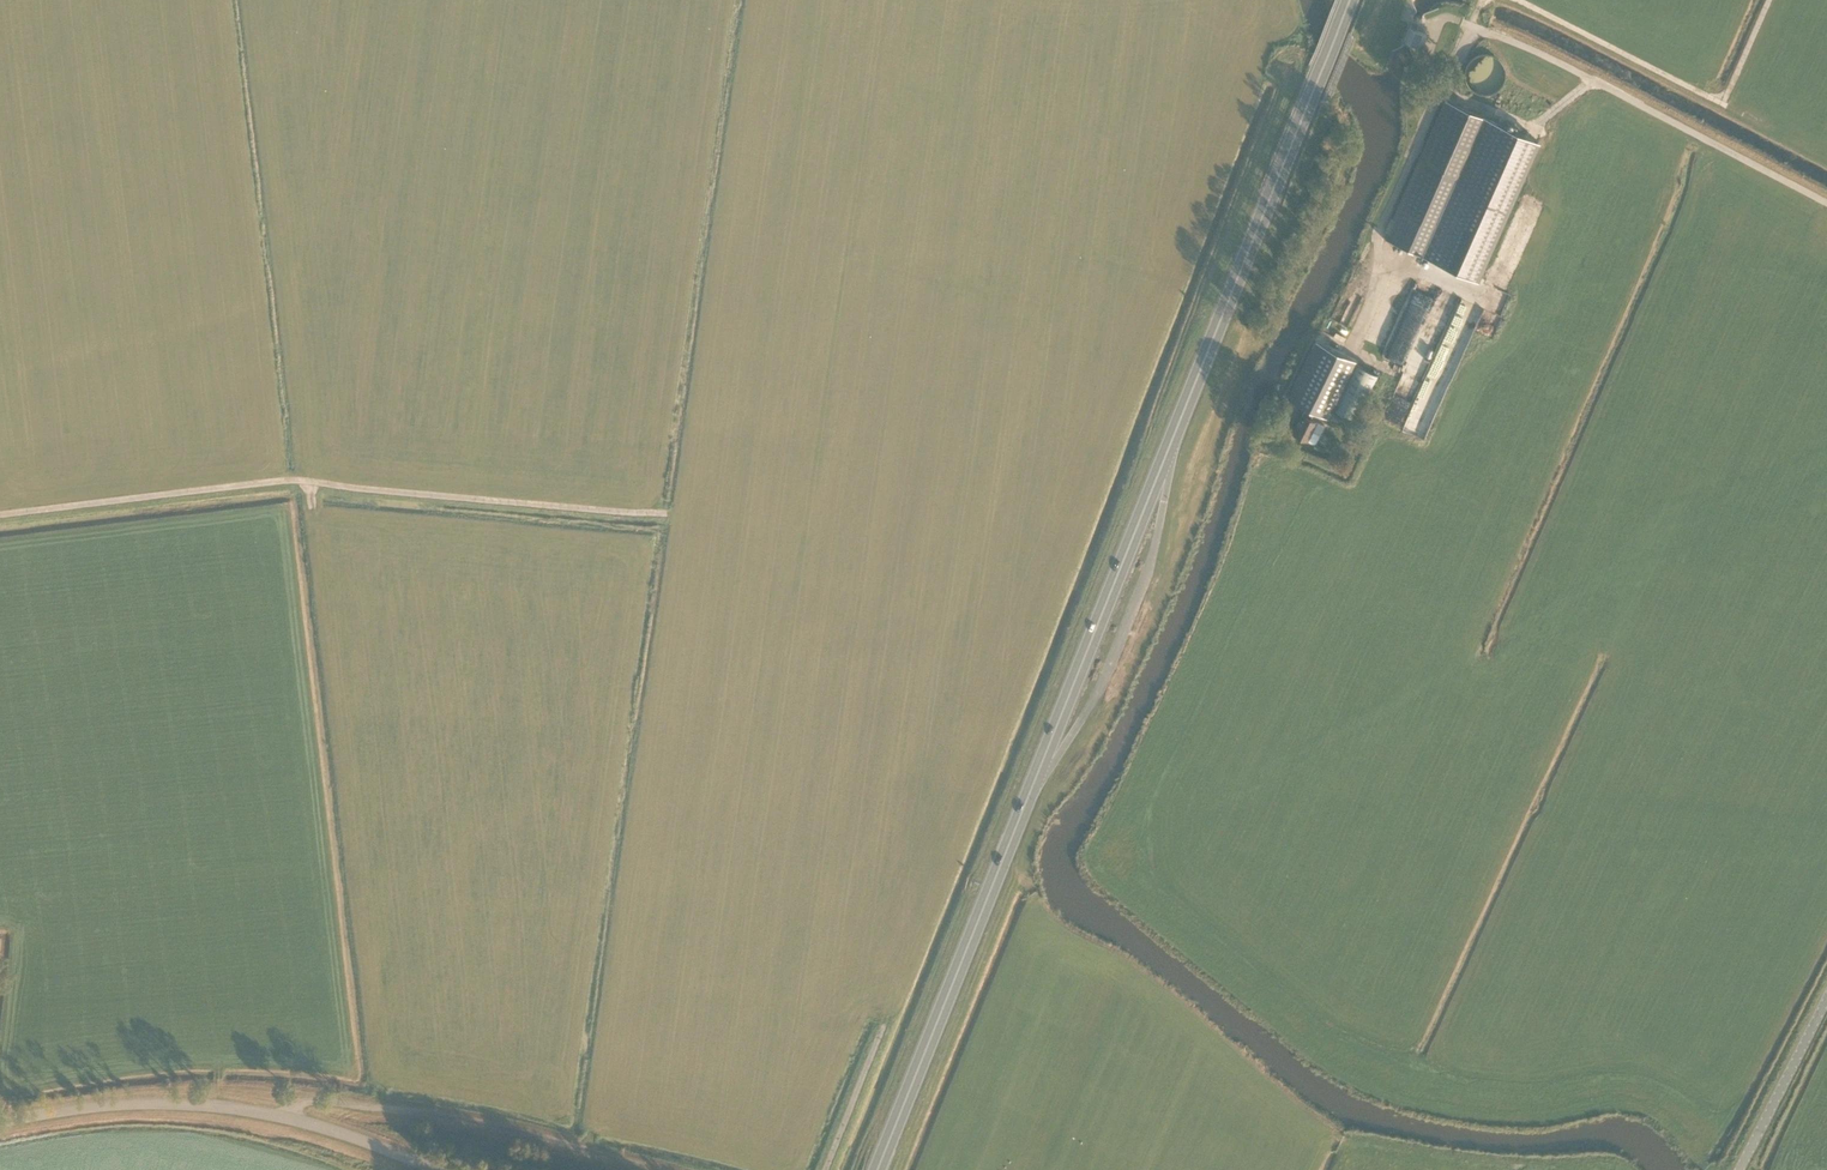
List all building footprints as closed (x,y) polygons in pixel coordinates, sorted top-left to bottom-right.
[(1404,40),(1421,47),(1426,34),(1409,27),(1404,40)] [(1475,91),(1482,94),(1489,94),(1496,91),(1501,87),(1504,80),(1505,73),(1504,67),(1501,61),(1497,57),(1491,54),(1484,53),(1478,54),(1471,58),(1466,65),(1464,72),(1465,80),(1469,86),(1475,91)] [(1476,278),(1537,140),(1445,99),(1418,160),(1420,160),(1385,237),(1429,257),(1429,258),(1476,278)] [(1423,329),(1437,289),(1416,282),(1406,313),(1392,309),(1396,297),(1389,295),(1373,343),(1389,348),(1386,357),(1406,364),(1403,371),(1428,379),(1443,335),(1423,329)] [(1356,363),(1354,362),(1312,340),(1309,345),(1310,346),(1290,385),(1294,387),(1289,397),(1305,405),(1301,414),(1301,413),(1292,432),(1307,440),(1316,421),(1310,418),(1314,410),(1326,418),(1349,372),(1351,373),(1356,363)] [(1356,363),(1351,373),(1333,410),(1355,420),(1377,374),(1356,363)] [(1407,424),(1404,430),(1425,439),(1428,433),(1407,424)]
